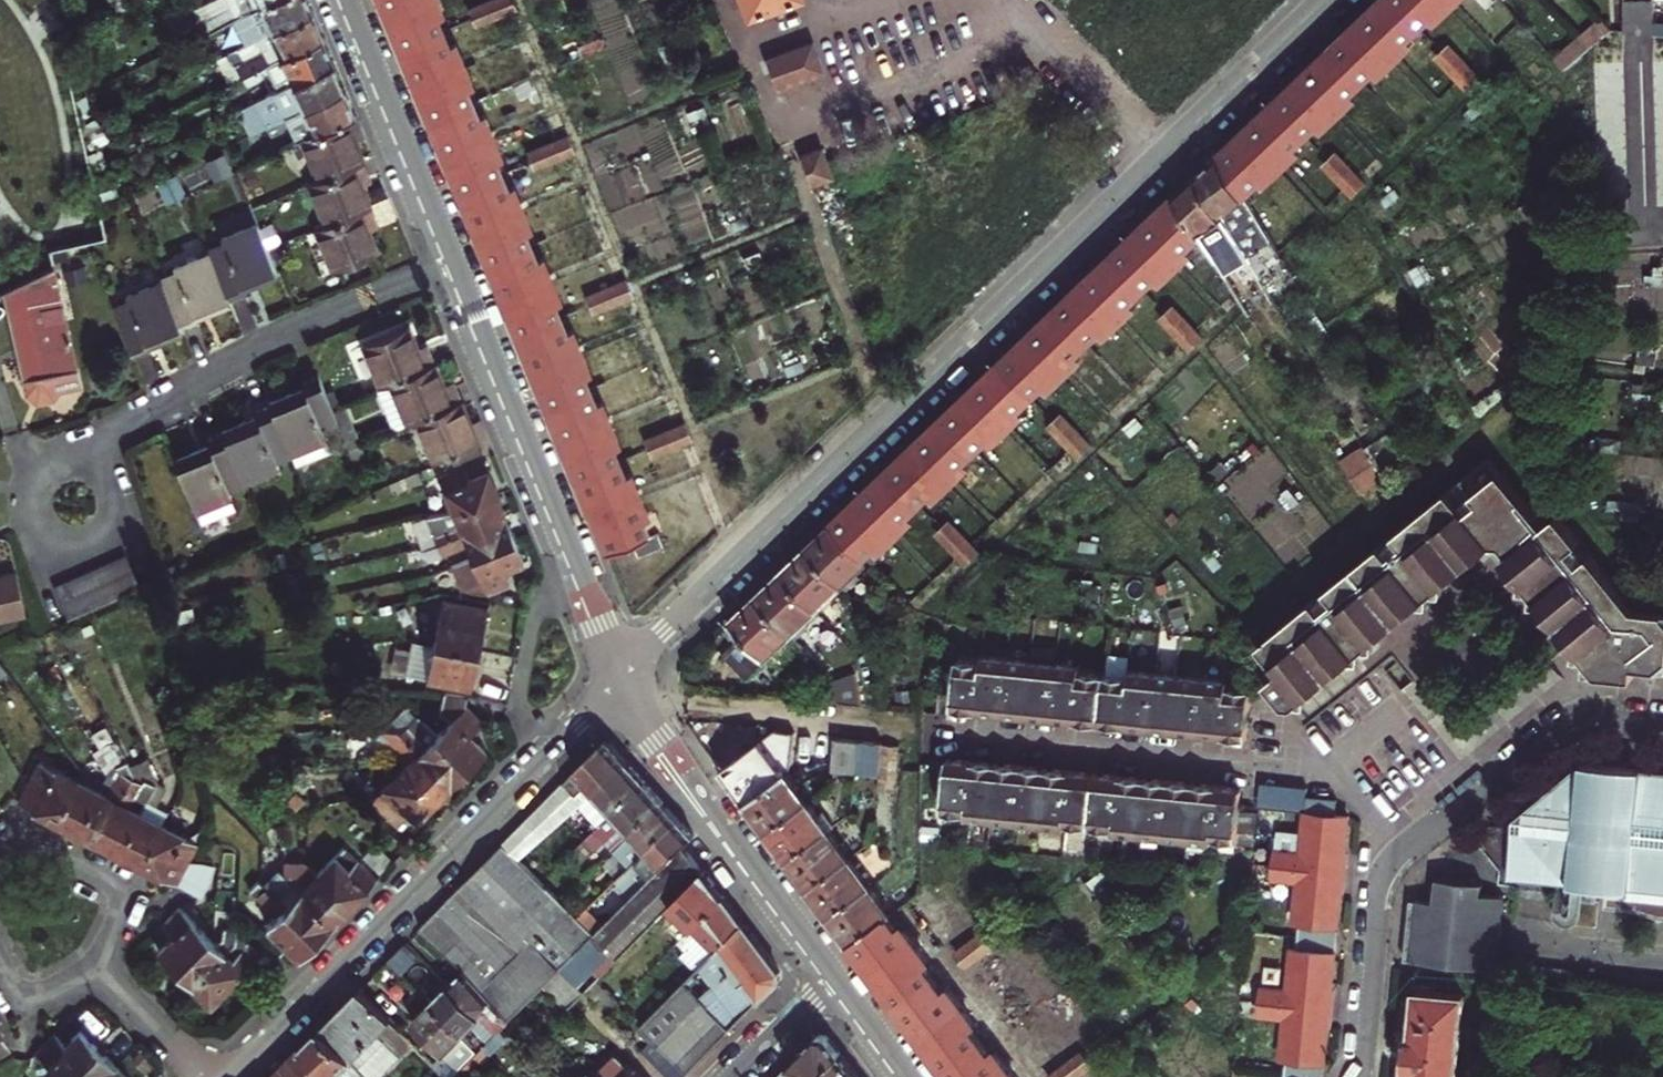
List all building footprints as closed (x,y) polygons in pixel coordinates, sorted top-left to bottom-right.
[(118,6),(118,10),(128,9),(127,0),(117,0),(118,6)] [(207,20),(211,30),(270,0),(237,0),(241,9),(236,11),(234,7),(207,20)] [(259,38),(263,36),(315,10),(311,0),(270,0),(211,30),(219,46),(247,34),(255,30),(259,38)] [(388,12),(402,45),(447,27),(440,10),(445,8),(442,0),(383,0),(388,12)] [(473,6),(477,14),(511,0),(489,0),(473,6)] [(517,7),(514,0),(511,0),(477,14),(480,22),(517,7)] [(1377,63),(1381,67),(1411,40),(1407,35),(1421,22),(1399,0),(1372,0),(1354,17),(1329,40),(1363,76),(1377,63)] [(1421,22),(1433,11),(1437,16),(1453,0),(1399,0),(1421,22)] [(1654,17),(1654,0),(1626,0),(1626,24),(1655,28),(1654,17)] [(458,22),(452,6),(445,8),(440,10),(447,27),(458,22)] [(322,27),(315,10),(263,36),(269,48),(256,54),(246,59),(247,62),(241,65),(246,76),(325,35),(322,27)] [(1598,10),(1578,28),(1590,41),(1610,22),(1598,10)] [(1662,29),(1662,17),(1654,17),(1655,28),(1662,29)] [(458,39),(453,41),(447,27),(402,45),(418,84),(432,117),(476,98),(471,84),(476,82),(458,39)] [(1578,28),(1554,50),(1565,63),(1590,41),(1578,28)] [(259,38),(255,30),(247,34),(251,43),(259,38)] [(264,80),(276,74),(282,88),(335,60),(332,52),(325,35),(246,76),(250,86),(264,80)] [(263,36),(259,38),(251,43),(256,54),(269,48),(263,36)] [(823,62),(814,36),(766,54),(769,60),(776,80),(823,62)] [(1448,39),(1442,44),(1472,76),(1478,70),(1448,39)] [(1355,93),(1351,88),(1363,76),(1329,40),(1300,69),(1273,93),(1308,129),(1321,117),(1324,121),(1355,93)] [(1467,82),(1472,76),(1442,44),(1437,50),(1467,82)] [(1625,129),(1627,51),(1595,50),(1593,129),(1625,129)] [(343,80),(335,60),(282,88),(270,94),(257,100),(271,127),(347,88),(343,80)] [(282,88),(276,74),(264,80),(270,94),(282,88)] [(488,93),(482,79),(476,82),(471,84),(476,98),(488,93)] [(284,152),(304,142),(358,115),(353,104),(347,88),(271,127),(284,152)] [(741,125),(748,144),(759,140),(743,92),(722,99),(732,128),(741,125)] [(1299,147),(1294,141),(1308,129),(1273,93),(1255,111),(1245,121),(1215,150),(1228,173),(1242,194),(1262,174),(1266,177),(1299,147)] [(432,117),(440,136),(450,161),(461,188),(505,170),(499,154),(505,151),(488,111),(482,114),(476,98),(432,117)] [(356,133),(364,129),(358,115),(304,142),(321,185),(369,166),(361,146),(356,133)] [(573,141),(570,135),(533,150),(536,157),(573,141)] [(539,164),(577,149),(573,141),(536,157),(539,164)] [(832,171),(821,142),(801,150),(811,179),(832,171)] [(1338,146),(1332,152),(1361,182),(1367,176),(1338,146)] [(518,165),(512,149),(505,151),(499,154),(505,170),(518,165)] [(1228,173),(1215,150),(1202,162),(1193,171),(1247,259),(1256,273),(1267,266),(1264,261),(1278,253),(1243,197),(1242,194),(1228,173)] [(1325,159),(1354,188),(1361,182),(1332,152),(1325,159)] [(321,185),(312,189),(329,230),(377,210),(371,194),(365,182),(374,178),(369,166),(321,185)] [(518,182),(512,185),(505,170),(461,188),(477,227),(490,260),(534,242),(529,227),(535,225),(518,182)] [(1271,297),(1256,273),(1247,259),(1193,171),(1182,181),(1171,191),(1186,215),(1198,235),(1247,312),(1271,297)] [(1171,191),(1148,213),(1140,222),(1111,249),(1156,293),(1168,281),(1163,276),(1195,246),(1191,242),(1198,235),(1186,215),(1171,191)] [(383,224),(377,210),(329,230),(321,233),(338,274),(384,255),(377,240),(372,228),(383,224)] [(225,240),(228,249),(212,255),(230,300),(243,295),(251,291),(249,286),(279,273),(271,254),(260,226),(225,240)] [(547,255),(541,258),(534,242),(490,260),(506,298),(520,331),(563,313),(557,297),(563,295),(547,255)] [(1137,300),(1143,306),(1156,293),(1111,249),(1085,274),(1055,303),(1088,338),(1101,326),(1106,330),(1137,300)] [(179,276),(165,281),(166,285),(185,328),(194,324),(205,320),(201,312),(230,300),(212,255),(177,270),(179,276)] [(61,392),(83,387),(56,265),(4,292),(21,370),(23,380),(22,380),(25,396),(38,404),(55,400),(61,392)] [(632,284),(629,276),(591,291),(595,300),(632,284)] [(636,292),(632,284),(595,300),(598,307),(636,292)] [(130,299),(131,304),(117,310),(136,360),(149,354),(157,351),(153,341),(185,328),(166,285),(130,299)] [(1320,321),(1307,300),(1296,307),(1310,327),(1320,321)] [(1204,331),(1176,301),(1170,307),(1199,336),(1204,331)] [(1082,352),(1087,358),(1096,349),(1097,347),(1088,338),(1055,303),(1052,305),(1030,327),(1001,356),(1034,391),(1047,379),(1051,383),(1082,352)] [(1199,336),(1170,307),(1165,312),(1164,313),(1193,342),(1193,341),(1199,336)] [(575,326),(570,328),(563,313),(520,331),(528,351),(538,375),(550,403),(594,385),(587,370),(593,368),(575,326)] [(367,347),(385,389),(393,386),(438,368),(435,361),(431,351),(420,355),(410,329),(367,347)] [(971,386),(965,392),(945,411),(980,445),(992,433),(995,437),(1027,407),(1033,413),(1044,401),(1034,391),(1001,356),(971,386)] [(393,386),(410,428),(421,423),(465,406),(461,398),(457,388),(448,392),(438,368),(393,386)] [(304,386),(307,393),(274,407),(293,453),(297,451),(303,464),(332,452),(324,433),(341,426),(334,409),(322,379),(313,383),(304,386)] [(594,385),(550,403),(568,448),(580,475),(623,457),(618,443),(623,440),(606,397),(599,400),(594,385)] [(465,406),(421,423),(438,466),(481,447),(492,442),(489,436),(485,427),(475,431),(465,406)] [(255,414),(258,423),(228,435),(247,481),(280,468),(278,463),(295,456),(293,453),(274,407),(264,411),(255,414)] [(1064,410),(1058,416),(1088,447),(1094,441),(1064,410)] [(980,445),(945,411),(918,437),(889,465),(924,501),(932,509),(944,498),(939,492),(973,460),(969,456),(980,445)] [(1083,452),(1088,447),(1058,416),(1052,423),(1081,453),(1083,452)] [(689,421),(651,436),(654,443),(691,428),(689,421)] [(657,451),(695,435),(691,428),(654,443),(657,451)] [(208,443),(211,450),(195,456),(177,464),(200,525),(255,503),(247,481),(228,435),(208,443)] [(1369,455),(1390,489),(1413,468),(1394,438),(1369,455)] [(458,479),(455,472),(470,466),(474,475),(490,469),(481,447),(438,466),(445,484),(458,479)] [(1632,596),(1572,524),(1564,513),(1558,518),(1553,512),(1553,508),(1549,508),(1501,450),(1499,452),(1436,504),(1412,524),(1390,542),(1343,581),(1344,582),(1341,582),(1271,640),(1286,660),(1269,675),(1288,699),(1299,699),(1309,690),(1337,668),(1374,637),(1381,632),(1406,611),(1431,590),(1452,572),(1474,554),(1495,537),(1532,582),(1544,596),(1548,602),(1561,617),(1570,628),(1584,645),(1605,670),(1622,672),(1634,662),(1662,665),(1662,600),(1632,596)] [(1369,508),(1390,489),(1369,455),(1347,474),(1369,508)] [(1653,481),(1662,482),(1662,458),(1617,455),(1616,478),(1653,481)] [(636,469),(630,472),(623,457),(580,475),(593,507),(597,517),(610,548),(654,530),(647,513),(653,510),(636,469)] [(916,516),(912,512),(924,501),(889,465),(859,495),(833,519),(867,555),(880,542),(884,546),(916,516)] [(458,479),(445,484),(457,511),(501,494),(495,479),(490,469),(474,475),(470,466),(455,472),(458,479)] [(438,479),(434,468),(405,481),(409,491),(438,479)] [(437,533),(440,542),(509,515),(506,508),(501,494),(457,511),(462,523),(437,533)] [(471,542),(474,552),(518,537),(515,528),(509,515),(440,542),(445,553),(471,542)] [(954,518),(947,524),(976,554),(983,548),(954,518)] [(872,559),(867,555),(833,519),(820,532),(809,543),(847,583),(872,559)] [(970,560),(976,554),(947,524),(941,530),(970,560)] [(25,586),(14,536),(0,539),(0,592),(25,586)] [(524,552),(519,538),(476,556),(477,558),(485,576),(493,594),(515,585),(512,577),(516,565),(528,561),(524,552)] [(784,567),(822,607),(847,583),(809,543),(800,552),(796,556),(784,567)] [(132,556),(117,562),(131,594),(146,587),(132,556)] [(477,558),(447,571),(455,589),(485,576),(477,558)] [(117,562),(103,569),(117,600),(131,594),(117,562)] [(796,632),(822,607),(784,567),(772,578),(758,592),(796,632)] [(103,569),(89,575),(103,607),(117,600),(103,569)] [(89,575),(75,581),(89,613),(103,607),(89,575)] [(75,581),(60,588),(74,620),(89,613),(75,581)] [(732,618),(769,657),(796,632),(758,592),(746,604),(732,618)] [(495,610),(449,600),(440,638),(441,638),(486,648),(491,628),(495,610)] [(1072,644),(999,636),(987,635),(985,647),(961,644),(956,696),(976,698),(975,707),(989,708),(1018,711),(1028,712),(1047,714),(1048,705),(1066,706),(1065,716),(1076,717),(1097,719),(1104,720),(1111,648),(1108,648),(1106,659),(1071,655),(1072,644)] [(417,673),(477,687),(482,668),(486,648),(441,638),(440,638),(436,655),(422,652),(417,673)] [(1177,728),(1178,718),(1184,655),(1111,648),(1104,720),(1123,722),(1124,712),(1160,716),(1159,726),(1177,728)] [(1234,724),(1251,725),(1256,672),(1236,670),(1237,661),(1184,655),(1178,718),(1194,720),(1193,729),(1203,730),(1217,731),(1233,733),(1234,724)] [(840,700),(866,704),(860,665),(831,672),(840,700)] [(956,696),(954,705),(960,705),(975,707),(976,698),(956,696)] [(464,709),(454,700),(432,722),(442,731),(474,764),(485,754),(492,747),(481,736),(481,725),(486,720),(470,703),(464,709)] [(1066,706),(1048,705),(1047,714),(1053,715),(1065,716),(1066,706)] [(1124,712),(1123,722),(1128,722),(1148,724),(1159,726),(1160,716),(1124,712)] [(1193,729),(1194,720),(1178,718),(1177,728),(1186,728),(1193,729)] [(467,772),(474,764),(442,731),(433,740),(414,721),(406,728),(458,781),(467,772)] [(1251,725),(1234,724),(1233,733),(1239,733),(1251,735),(1251,725)] [(397,738),(416,758),(409,766),(441,798),(451,788),(458,781),(406,728),(397,738)] [(612,731),(510,835),(531,856),(585,801),(589,796),(585,791),(589,788),(597,780),(601,784),(632,753),(625,746),(622,742),(612,731)] [(863,738),(838,736),(836,766),(860,769),(863,738)] [(882,772),(885,740),(863,738),(860,769),(882,772)] [(903,742),(885,740),(882,772),(881,789),(898,790),(903,742)] [(9,763),(0,753),(0,772),(9,763)] [(632,753),(601,784),(598,787),(619,807),(652,774),(642,764),(632,753)] [(1584,756),(1506,815),(1500,878),(1564,887),(1662,897),(1662,764),(1584,756)] [(962,758),(950,757),(949,768),(969,770),(970,759),(962,758)] [(757,790),(784,771),(775,759),(748,777),(757,790)] [(1016,764),(1002,762),(981,761),(970,759),(969,770),(949,768),(944,818),(973,821),(972,832),(1001,835),(1053,841),(1054,830),(1072,832),(1077,770),(1071,770),(1060,768),(1059,780),(1041,778),(1042,767),(1016,764)] [(52,765),(41,760),(35,771),(46,776),(52,765)] [(38,812),(56,821),(77,778),(52,765),(46,776),(35,771),(19,802),(38,812)] [(410,801),(424,815),(429,809),(441,798),(409,766),(384,790),(402,809),(410,801)] [(1059,780),(1060,768),(1052,768),(1042,767),(1041,778),(1059,780)] [(771,829),(813,798),(793,770),(750,801),(760,814),(771,829)] [(1105,773),(1077,770),(1072,832),(1092,834),(1090,845),(1138,850),(1144,789),(1117,786),(1118,775),(1105,773)] [(111,795),(99,789),(77,832),(89,838),(97,843),(132,777),(122,772),(111,795)] [(612,832),(621,841),(669,793),(663,786),(652,774),(619,807),(605,820),(582,843),(589,851),(602,838),(604,840),(612,832)] [(1144,789),(1145,777),(1135,776),(1118,775),(1117,786),(1144,789)] [(132,777),(97,843),(109,848),(118,853),(140,811),(131,806),(143,783),(132,777)] [(1155,778),(1145,777),(1144,789),(1153,790),(1155,778)] [(77,832),(99,789),(77,778),(56,821),(64,826),(69,828),(77,832)] [(1155,778),(1153,790),(1144,789),(1138,850),(1205,857),(1211,784),(1201,783),(1191,782),(1189,793),(1171,791),(1172,780),(1162,779),(1155,778)] [(589,788),(593,793),(598,787),(601,784),(597,780),(589,788)] [(1189,793),(1191,782),(1183,781),(1172,780),(1171,791),(1189,793)] [(1222,785),(1211,784),(1205,857),(1240,861),(1245,799),(1226,797),(1228,786),(1222,785)] [(1245,799),(1247,788),(1236,787),(1228,786),(1226,797),(1245,799)] [(619,807),(598,787),(593,793),(589,796),(585,801),(605,820),(619,807)] [(1307,854),(1282,852),(1281,864),(1346,871),(1349,846),(1352,818),(1344,817),(1346,795),(1313,791),(1307,854)] [(669,793),(621,841),(636,857),(684,809),(678,802),(669,793)] [(781,843),(792,858),(835,827),(813,798),(771,829),(781,843)] [(684,809),(636,857),(621,872),(638,888),(650,876),(690,835),(700,826),(693,818),(684,809)] [(161,821),(140,811),(118,853),(129,859),(140,864),(161,821)] [(161,821),(140,864),(157,873),(183,886),(201,850),(195,847),(198,840),(161,821)] [(835,827),(792,858),(804,873),(813,886),(855,855),(835,827)] [(585,909),(569,893),(550,875),(531,856),(510,835),(476,869),(546,940),(567,960),(602,925),(585,909)] [(602,925),(567,960),(585,979),(597,968),(602,973),(673,901),(711,863),(700,849),(690,835),(650,876),(638,888),(624,903),(609,918),(602,925)] [(350,844),(324,870),(357,902),(369,890),(383,876),(382,876),(387,871),(383,868),(397,854),(382,838),(364,857),(350,844)] [(201,896),(214,857),(201,850),(183,886),(201,896)] [(875,883),(855,855),(813,886),(825,902),(834,914),(875,883)] [(296,874),(341,919),(351,909),(357,902),(324,870),(310,857),(291,864),(296,874)] [(719,873),(711,863),(673,901),(684,911),(669,926),(681,937),(729,887),(719,873)] [(1300,934),(1340,938),(1343,904),(1346,871),(1281,864),(1279,876),(1305,878),(1300,934)] [(333,926),(341,919),(296,874),(288,866),(270,883),(322,938),(333,926)] [(516,1012),(527,1000),(550,978),(552,976),(531,955),(546,940),(476,869),(460,886),(436,910),(426,920),(470,964),(516,1012)] [(1407,926),(1403,960),(1495,970),(1503,895),(1480,892),(1481,882),(1435,877),(1432,900),(1421,899),(1418,927),(1407,926)] [(315,945),(322,938),(270,883),(265,878),(247,896),(304,956),(315,945)] [(896,911),(875,883),(834,914),(845,929),(854,942),(894,912),(896,911)] [(741,903),(729,887),(681,937),(675,943),(684,952),(680,956),(695,970),(749,915),(741,903)] [(585,909),(602,925),(609,918),(592,901),(585,909)] [(174,936),(159,950),(169,960),(178,969),(212,936),(184,907),(164,926),(174,936)] [(909,923),(904,927),(894,912),(854,942),(857,946),(879,975),(901,1005),(941,976),(931,963),(936,960),(909,923)] [(785,973),(785,963),(780,957),(758,927),(749,915),(695,970),(648,1018),(671,1040),(694,1064),(766,991),(785,973)] [(960,950),(966,958),(998,934),(993,927),(960,950)] [(999,936),(998,934),(966,958),(970,964),(1003,941),(999,936)] [(1267,999),(1334,1006),(1336,976),(1340,938),(1300,934),(1294,988),(1268,986),(1267,999)] [(229,953),(212,936),(178,969),(189,979),(196,987),(229,953)] [(409,964),(423,949),(410,936),(405,942),(396,951),(409,964)] [(243,938),(237,944),(229,953),(196,987),(205,995),(212,1003),(260,956),(243,938)] [(567,960),(546,940),(531,955),(552,976),(567,960)] [(591,984),(585,979),(567,960),(552,976),(550,978),(574,1001),(591,984)] [(516,1012),(470,964),(457,977),(504,1024),(509,1019),(516,1012)] [(956,986),(951,990),(941,976),(901,1005),(924,1036),(947,1067),(986,1038),(976,1024),(981,1021),(956,986)] [(504,1024),(457,977),(439,994),(471,1027),(486,1042),(504,1024)] [(395,1032),(387,1023),(398,1013),(366,982),(344,1004),(338,1010),(327,1021),(360,1055),(365,1060),(395,1032)] [(464,1034),(471,1027),(439,994),(425,1008),(409,1025),(457,1072),(479,1050),(464,1034)] [(1266,1013),(1292,1015),(1287,1071),(1327,1075),(1332,1026),(1334,1006),(1267,999),(1266,1013)] [(1409,1076),(1461,1076),(1467,1016),(1419,1012),(1415,1060),(1410,1060),(1409,1074),(1409,1076)] [(671,1040),(648,1018),(637,1030),(659,1052),(671,1040)] [(308,1040),(341,1072),(345,1076),(351,1076),(352,1076),(345,1069),(360,1055),(327,1021),(317,1031),(308,1040)] [(12,1048),(3,1030),(0,1025),(0,1054),(12,1048)] [(67,1046),(56,1035),(38,1053),(64,1076),(72,1076),(101,1049),(92,1041),(82,1030),(67,1046)] [(846,1046),(834,1030),(821,1030),(773,1076),(816,1076),(846,1046)] [(996,1052),(986,1038),(947,1067),(954,1076),(1022,1076),(1001,1048),(996,1052)] [(288,1061),(305,1076),(336,1076),(341,1072),(308,1040),(298,1051),(288,1061)] [(694,1064),(671,1040),(659,1052),(682,1075),(694,1064)] [(621,1046),(598,1070),(605,1076),(652,1076),(621,1046)] [(816,1076),(859,1076),(865,1071),(859,1062),(846,1046),(816,1076)] [(101,1049),(72,1076),(105,1076),(117,1065),(109,1057),(101,1049)] [(1090,1058),(1085,1051),(1051,1076),(1052,1076),(1064,1076),(1090,1058)] [(1095,1066),(1090,1058),(1064,1076),(1080,1076),(1095,1066)] [(288,1061),(280,1069),(272,1076),(305,1076),(288,1061)] [(127,1075),(117,1065),(105,1076),(129,1076),(127,1075)] [(581,1076),(605,1076),(598,1070),(593,1065),(581,1076)]
